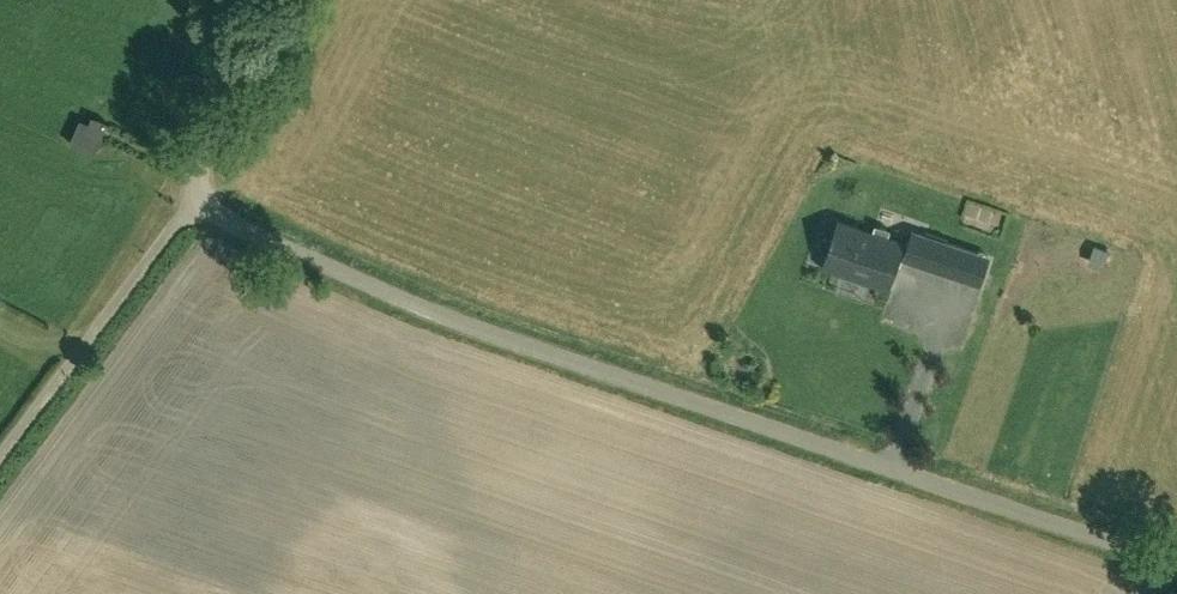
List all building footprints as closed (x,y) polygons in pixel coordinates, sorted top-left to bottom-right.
[(94,117),(91,123),(81,119),(70,143),(96,154),(109,123),(94,117)] [(901,265),(908,241),(889,235),(891,229),(876,224),(874,229),(844,219),(829,263),(887,283),(894,262),(901,265)] [(967,281),(977,251),(918,232),(908,261),(967,281)]
